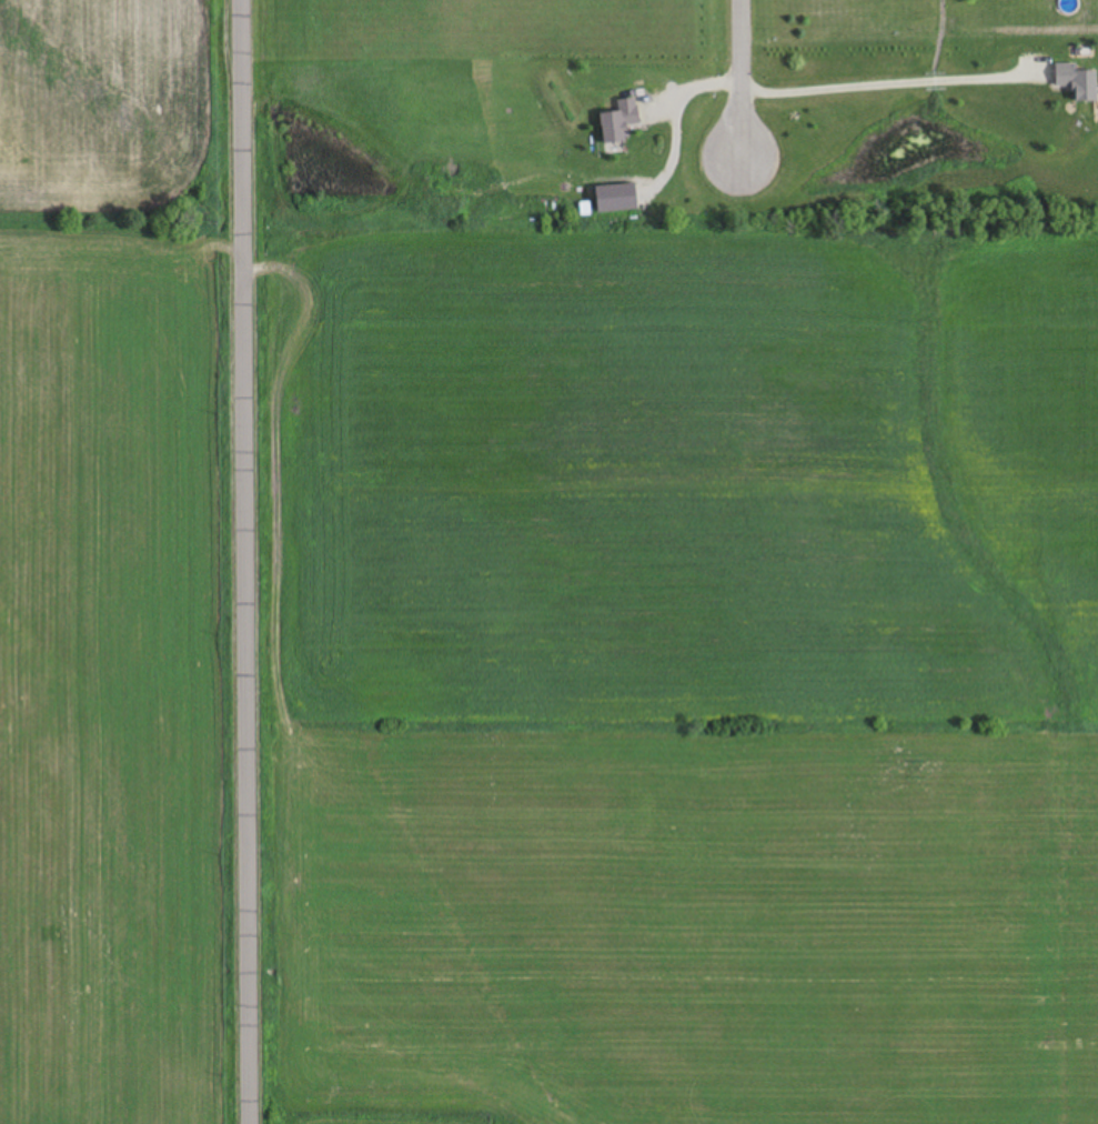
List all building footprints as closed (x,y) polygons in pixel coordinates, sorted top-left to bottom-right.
[(1056,65),(1056,86),(1076,86),(1076,104),(1097,104),(1097,72),(1077,72),(1077,65),(1056,65)] [(619,113),(601,115),(604,146),(627,143),(625,127),(640,126),(637,99),(618,101),(619,113)]
